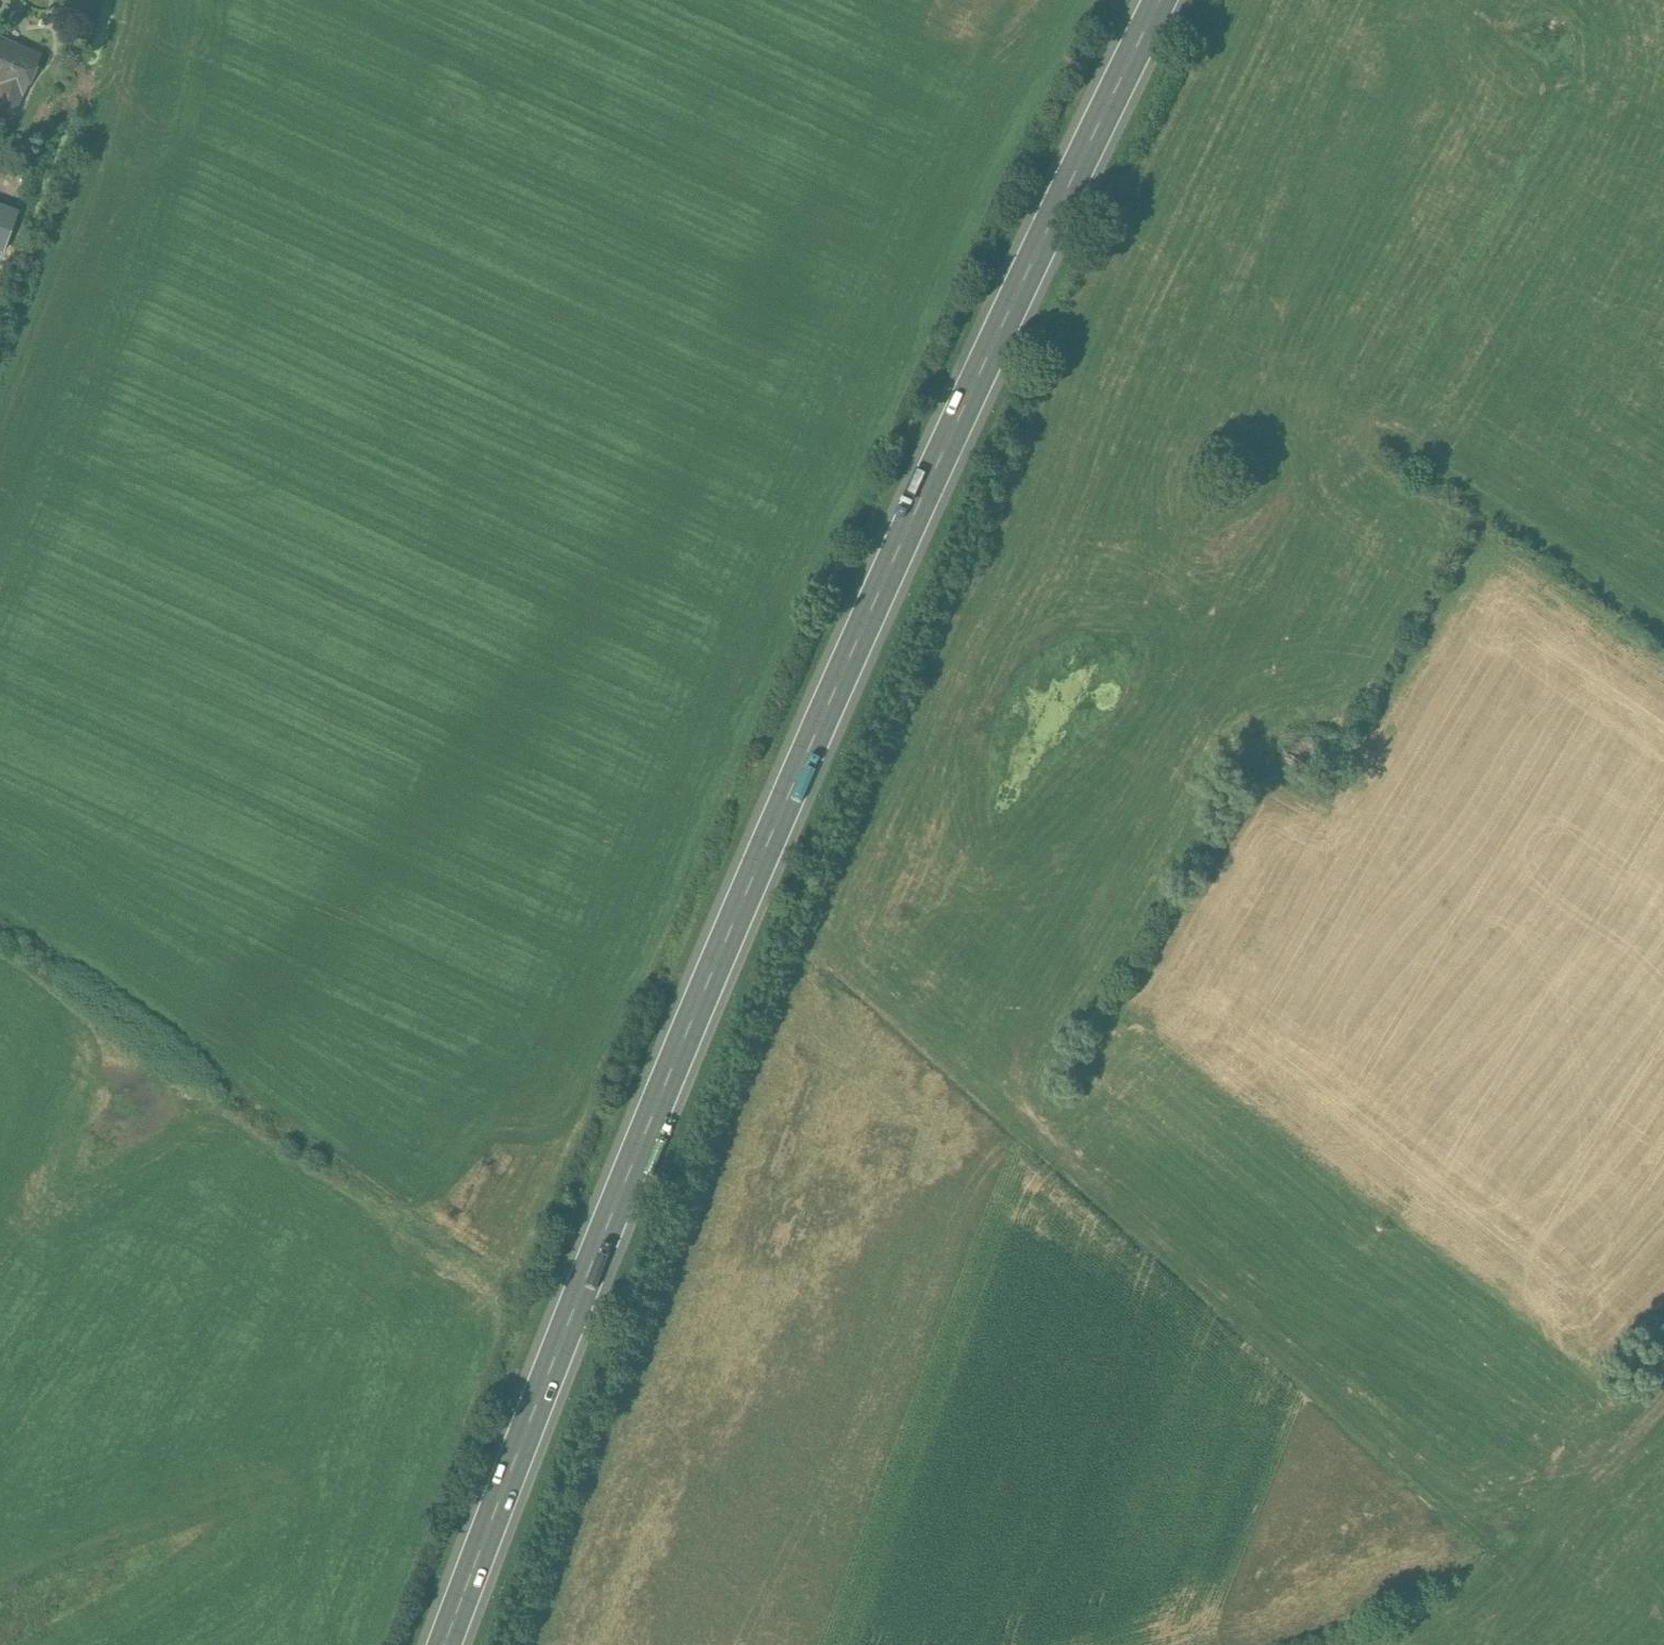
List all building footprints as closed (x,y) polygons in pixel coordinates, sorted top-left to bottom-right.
[(0,42),(0,106),(13,112),(21,94),(22,94),(38,57),(20,49),(18,52),(4,45),(4,44),(0,42)]
